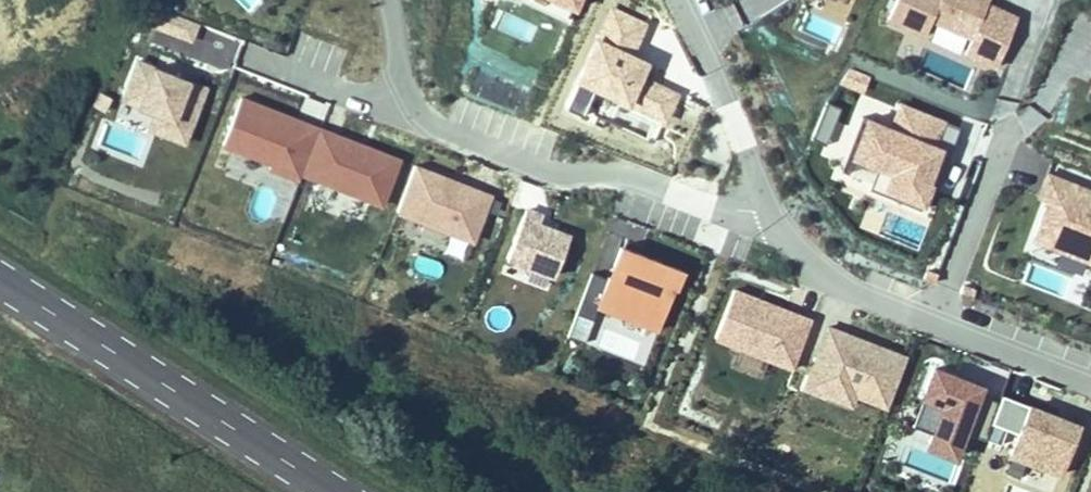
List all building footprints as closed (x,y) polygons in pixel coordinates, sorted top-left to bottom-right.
[(569,22),(579,0),(521,0),(569,22)] [(995,68),(1017,19),(987,6),(989,0),(896,0),(887,19),(924,36),(931,22),(969,39),(963,54),(995,68)] [(171,13),(164,31),(201,44),(208,27),(171,13)] [(195,146),(216,91),(148,65),(133,103),(166,116),(183,122),(177,139),(195,146)] [(303,174),(321,128),(242,97),(224,144),(271,163),(270,168),(301,180),(303,174)] [(115,115),(126,120),(132,107),(121,102),(115,115)] [(818,121),(832,127),(841,109),(826,103),(818,121)] [(968,165),(981,133),(984,134),(986,129),(928,105),(918,128),(891,117),(885,133),(889,134),(880,155),(882,155),(904,165),(918,170),(911,187),(929,194),(927,197),(943,203),(942,206),(947,208),(956,185),(956,184),(954,183),(962,162),(968,165)] [(183,122),(166,116),(160,132),(177,139),(183,122)] [(882,155),(880,155),(889,134),(885,133),(891,117),(890,116),(868,169),(875,172),(882,155)] [(810,139),(824,145),(832,127),(818,121),(810,139)] [(401,159),(321,128),(303,174),(383,205),(401,159)] [(415,165),(398,211),(473,240),(491,195),(475,189),(474,192),(451,183),(453,180),(415,165)] [(895,187),(942,206),(943,203),(927,197),(929,194),(911,187),(918,170),(904,165),(895,187)] [(1076,188),(1045,175),(1036,198),(1046,202),(1031,240),(1057,250),(1063,235),(1090,246),(1090,194),(1088,193),(1087,196),(1075,192),(1076,188)] [(451,183),(474,192),(475,189),(453,180),(451,183)] [(1088,193),(1076,188),(1075,192),(1087,196),(1088,193)] [(543,215),(526,209),(507,259),(555,277),(571,235),(540,223),(543,215)] [(1085,261),(1090,246),(1063,235),(1057,250),(1085,261)] [(607,278),(591,272),(576,313),(592,319),(598,303),(642,321),(641,323),(658,330),(674,288),(677,289),(684,271),(620,245),(612,263),(617,265),(612,278),(608,276),(607,278)] [(612,263),(608,276),(612,278),(617,265),(612,263)] [(961,286),(959,293),(970,298),(973,291),(961,286)] [(714,337),(793,367),(811,320),(733,289),(714,337)] [(567,335),(583,341),(592,319),(576,313),(567,335)] [(886,407),(906,357),(872,344),(870,348),(865,346),(867,342),(827,326),(805,381),(824,388),(830,373),(857,383),(855,389),(853,394),(854,394),(886,407)] [(983,438),(989,422),(997,401),(977,393),(979,388),(955,379),(956,376),(933,367),(922,396),(942,404),(931,432),(926,445),(953,455),(963,431),(983,438)] [(857,383),(830,373),(824,388),(852,399),(854,394),(853,394),(855,389),(857,383)] [(1058,473),(1078,424),(1000,394),(997,401),(989,422),(1017,433),(1009,454),(1019,458),(1035,459),(1048,469),(1058,473)] [(931,432),(942,404),(922,396),(911,424),(931,432)] [(1035,459),(1019,458),(1048,469),(1035,459)]
